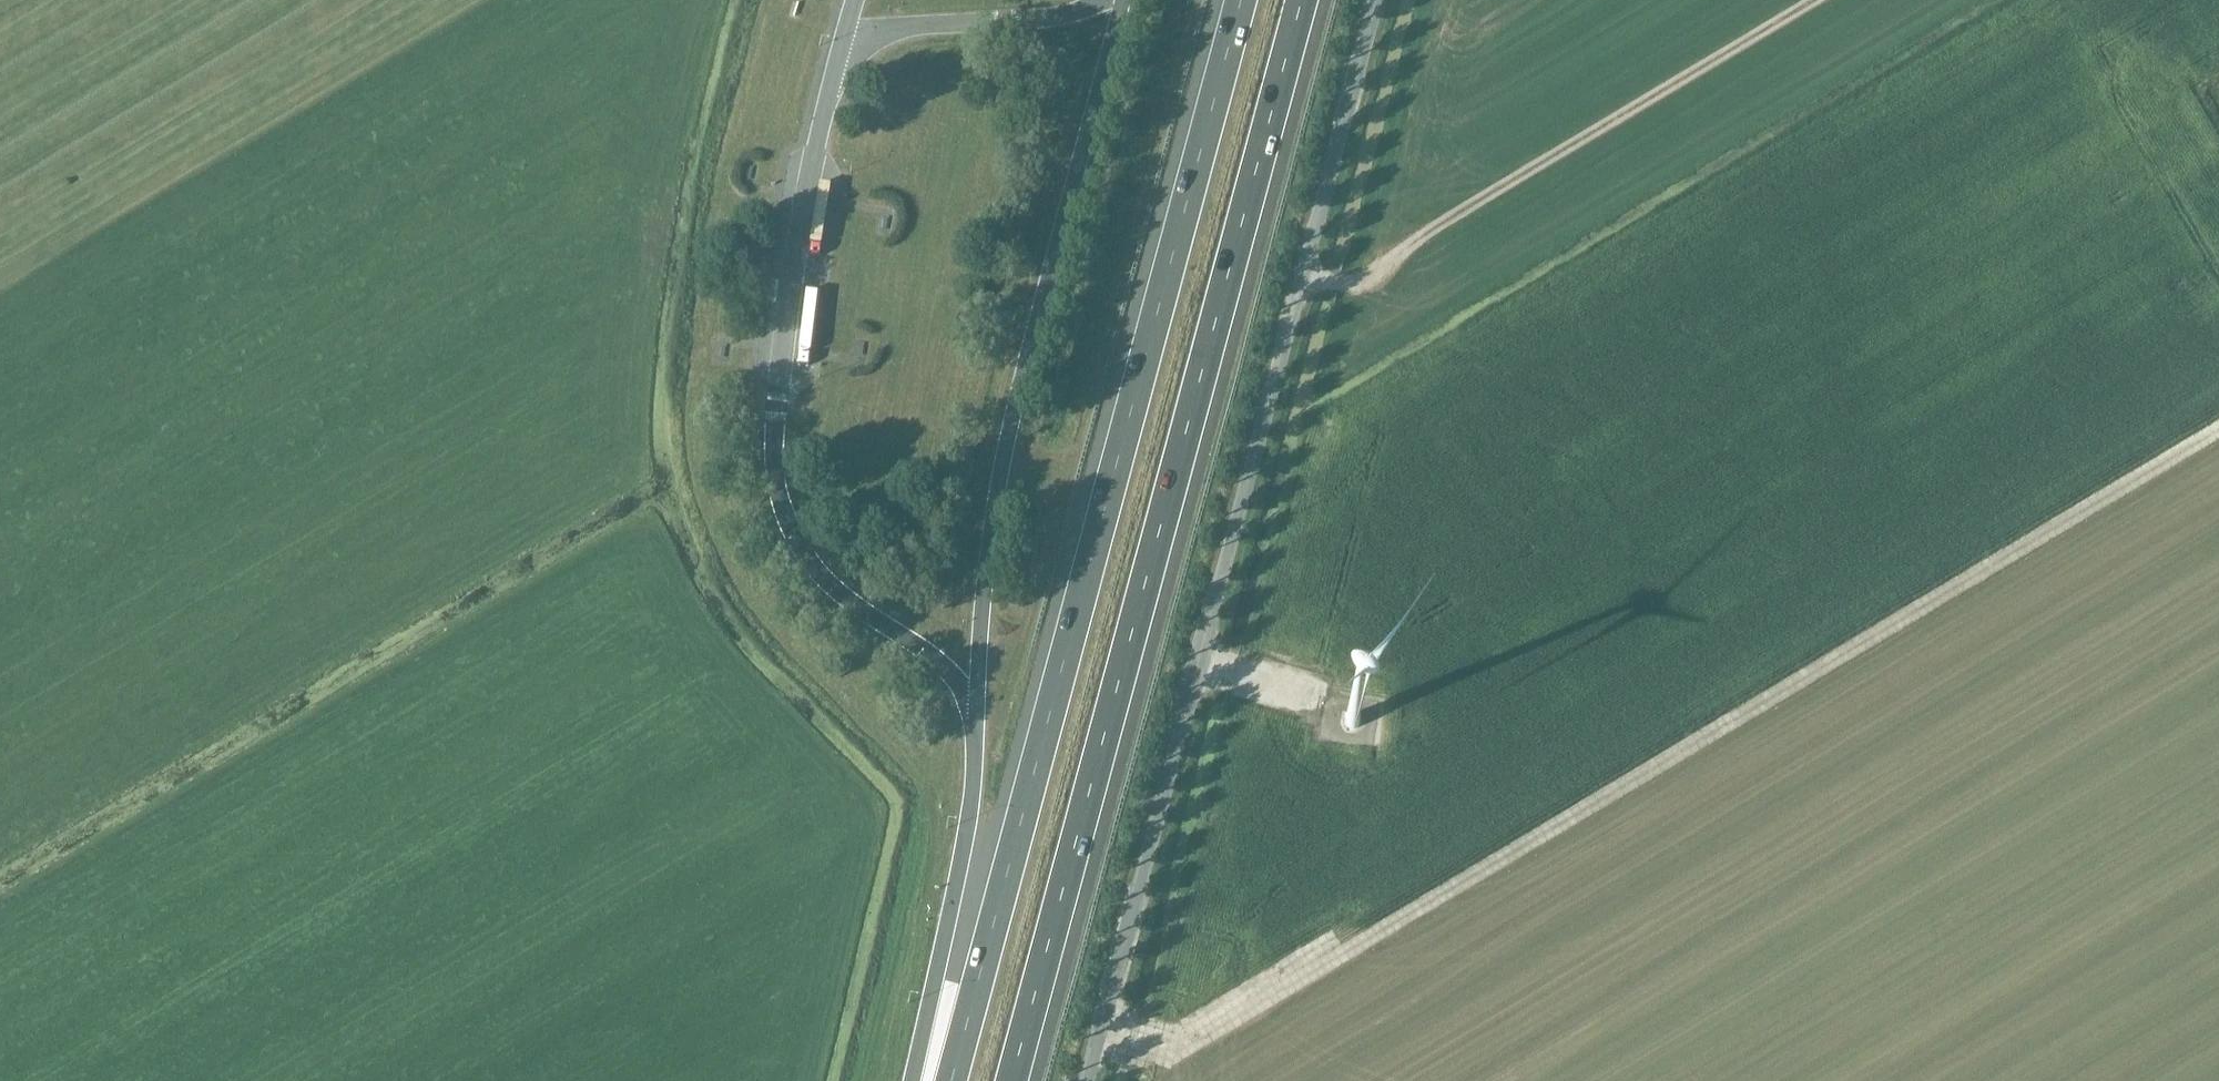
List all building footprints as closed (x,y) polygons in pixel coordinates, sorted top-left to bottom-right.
[(746,258),(744,271),(755,272),(756,259),(746,258)] [(1345,721),(1345,722),(1345,723),(1345,724),(1345,725),(1346,726),(1347,727),(1347,728),(1348,728),(1349,728),(1349,729),(1350,729),(1351,729),(1352,729),(1353,729),(1354,729),(1355,729),(1356,728),(1357,728),(1357,727),(1358,727),(1358,726),(1359,726),(1359,725),(1360,724),(1360,723),(1360,722),(1360,721),(1360,720),(1360,719),(1359,718),(1359,717),(1358,717),(1358,716),(1357,716),(1357,715),(1356,715),(1355,714),(1354,714),(1353,714),(1352,714),(1351,714),(1350,714),(1349,714),(1349,715),(1348,715),(1347,715),(1347,716),(1346,717),(1345,718),(1345,719),(1345,720),(1345,721)]
